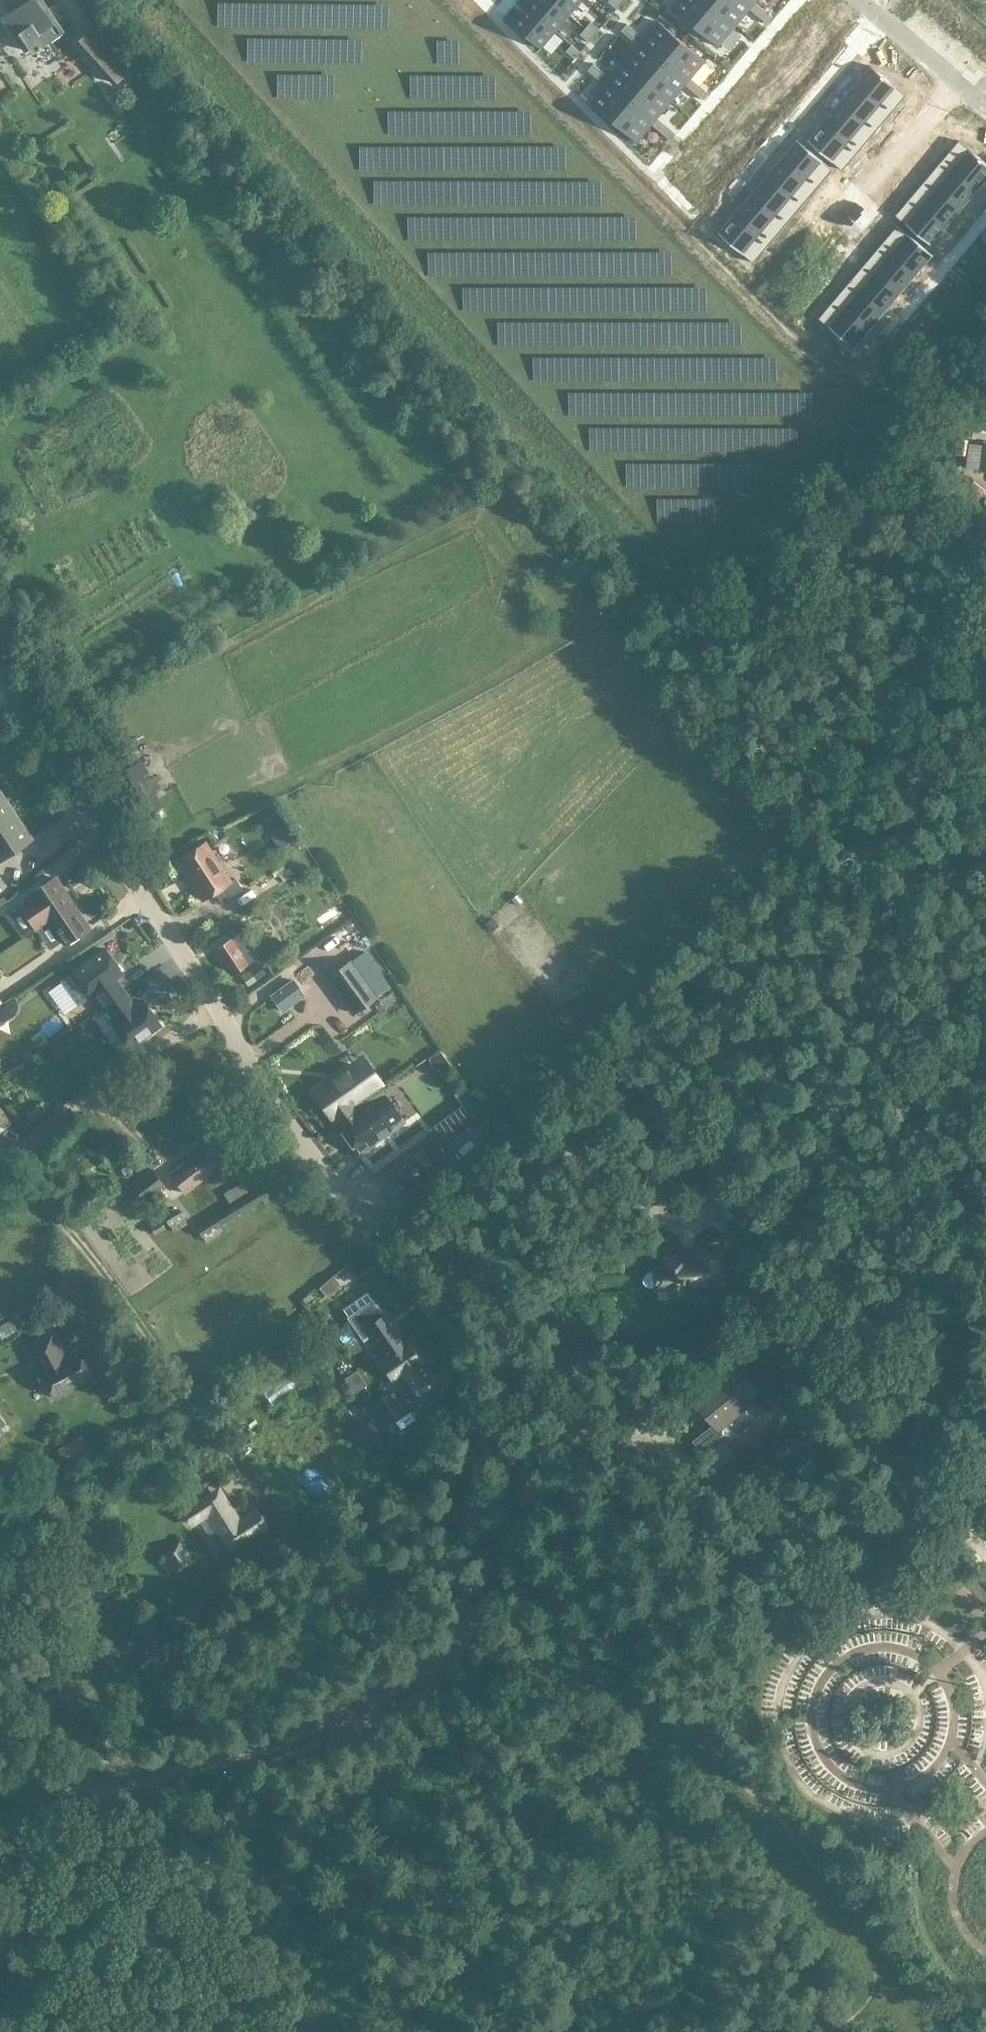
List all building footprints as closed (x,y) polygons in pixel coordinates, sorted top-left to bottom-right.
[(36,2),(34,0),(14,0),(19,8),(4,18),(26,50),(30,48),(32,52),(36,49),(38,51),(41,49),(40,47),(62,32),(40,0),(39,0),(36,2)] [(77,3),(76,0),(55,0),(60,11),(77,3)] [(528,7),(556,31),(570,15),(553,0),(534,0),(528,7)] [(570,15),(582,0),(553,0),(570,15)] [(609,1),(617,9),(622,2),(620,0),(610,0),(609,1)] [(672,7),(695,26),(713,6),(706,0),(678,0),(672,7)] [(713,6),(736,26),(753,6),(746,0),(718,0),(713,6)] [(756,2),(750,9),(759,16),(765,10),(756,2)] [(713,6),(695,26),(719,46),(736,26),(713,6)] [(528,7),(513,25),(541,48),(556,31),(528,7)] [(765,10),(759,16),(768,24),(773,17),(765,10)] [(687,19),(681,25),(690,33),(695,26),(687,19)] [(660,21),(642,42),(665,62),(683,41),(660,21)] [(591,22),(586,28),(595,35),(600,29),(591,22)] [(114,83),(134,65),(97,23),(83,36),(100,56),(95,61),(114,83)] [(627,24),(622,30),(631,38),(636,31),(627,24)] [(695,26),(690,33),(699,40),(704,34),(695,26)] [(586,28),(581,34),(589,42),(595,35),(586,28)] [(636,31),(631,38),(639,45),(645,39),(636,31)] [(683,41),(665,62),(689,82),(706,61),(683,41)] [(642,42),(625,62),(648,82),(665,62),(642,42)] [(572,44),(567,51),(575,58),(581,52),(572,44)] [(625,62),(608,82),(632,101),(648,82),(625,62)] [(665,62),(648,82),(672,101),(689,82),(665,62)] [(594,64),(588,70),(597,78),(602,71),(594,64)] [(872,66),(855,85),(890,114),(906,95),(872,66)] [(602,71),(597,78),(606,85),(611,79),(602,71)] [(691,78),(686,85),(695,92),(700,86),(691,78)] [(608,82),(591,102),(614,122),(632,101),(608,82)] [(648,82),(632,101),(655,121),(672,101),(648,82)] [(855,85),(840,103),(875,133),(890,114),(855,85)] [(700,86),(695,92),(704,100),(709,93),(700,86)] [(632,101),(614,122),(637,142),(655,121),(632,101)] [(840,103),(824,122),(859,151),(875,133),(840,103)] [(175,109),(167,116),(175,125),(182,118),(175,109)] [(658,118),(652,124),(661,132),(667,125),(658,118)] [(916,121),(908,130),(914,135),(922,126),(916,121)] [(824,122),(808,140),(843,170),(859,151),(824,122)] [(667,125),(661,132),(670,139),(675,133),(667,125)] [(908,130),(901,139),(907,144),(914,135),(908,130)] [(927,130),(919,139),(925,144),(933,135),(927,130)] [(919,139),(911,148),(917,153),(925,144),(919,139)] [(798,140),(782,159),(817,189),(833,170),(798,140)] [(943,160),(978,189),(985,179),(985,163),(959,141),(943,160)] [(885,157),(877,167),(883,172),(891,163),(885,157)] [(782,159),(766,178),(801,207),(817,189),(782,159)] [(943,160),(928,178),(962,207),(978,189),(943,160)] [(877,167),(870,176),(876,181),(883,172),(877,167)] [(896,167),(888,176),(894,181),(902,172),(896,167)] [(888,176),(880,185),(886,190),(894,181),(888,176)] [(766,178),(751,196),(785,225),(801,207),(766,178)] [(928,178),(912,196),(947,226),(962,207),(928,178)] [(751,196),(735,214),(770,244),(785,225),(751,196)] [(912,196),(896,215),(931,245),(947,226),(912,196)] [(849,200),(841,209),(847,214),(855,205),(849,200)] [(841,209),(833,218),(839,223),(847,214),(841,209)] [(859,209),(851,219),(857,224),(865,214),(859,209)] [(735,214),(719,233),(754,263),(770,244),(735,214)] [(851,219),(844,228),(850,233),(857,224),(851,219)] [(898,225),(882,244),(917,274),(933,254),(898,225)] [(818,237),(810,246),(816,251),(824,242),(818,237)] [(882,244),(866,262),(901,292),(917,274),(882,244)] [(810,246),(802,255),(808,260),(816,251),(810,246)] [(828,246),(820,255),(827,260),(834,251),(828,246)] [(820,255),(813,264),(819,269),(827,260),(820,255)] [(866,262),(851,281),(886,310),(901,292),(866,262)] [(794,264),(787,273),(793,278),(800,269),(794,264)] [(805,273),(797,282),(803,288),(811,278),(805,273)] [(851,281),(835,299),(870,329),(886,310),(851,281)] [(835,299),(819,318),(854,348),(870,329),(835,299)] [(30,626),(36,636),(47,629),(41,619),(30,626)] [(31,839),(0,792),(0,860),(31,839)] [(194,884),(193,885),(202,900),(214,892),(221,903),(242,889),(235,878),(230,881),(204,842),(176,860),(186,875),(188,874),(194,884)] [(47,920),(72,903),(64,891),(63,892),(53,877),(29,892),(32,896),(18,905),(34,928),(47,919),(47,920)] [(79,914),(72,903),(47,920),(64,945),(91,927),(81,913),(79,914)] [(231,939),(214,950),(230,975),(247,964),(252,960),(244,947),(251,943),(244,932),(231,940),(231,939)] [(122,973),(104,948),(59,981),(78,1005),(95,993),(105,1006),(124,992),(114,979),(122,973)] [(365,951),(350,962),(375,996),(390,986),(365,951)] [(327,978),(352,1013),(375,996),(350,962),(327,978)] [(259,964),(241,976),(247,986),(265,974),(259,964)] [(9,1004),(37,1014),(47,986),(24,977),(20,987),(0,980),(0,1009),(7,1011),(9,1004)] [(272,998),(283,1013),(304,998),(293,982),(272,998)] [(124,992),(105,1006),(115,1020),(110,1023),(129,1048),(160,1025),(142,1000),(134,1006),(124,992)] [(74,1048),(89,1038),(79,1024),(65,1034),(74,1048)] [(20,1044),(0,1032),(0,1068),(3,1070),(20,1044)] [(303,1044),(292,1050),(300,1065),(311,1059),(303,1044)] [(361,1057),(333,1078),(334,1080),(326,1086),(324,1084),(313,1092),(335,1123),(358,1107),(374,1096),(381,1091),(384,1089),(361,1057)] [(471,1096),(464,1087),(456,1094),(462,1103),(471,1096)] [(381,1091),(374,1096),(358,1107),(335,1123),(357,1155),(403,1123),(381,1091)] [(40,1116),(33,1107),(25,1113),(32,1123),(40,1116)] [(9,1121),(0,1109),(0,1127),(9,1121)] [(442,1159),(425,1135),(381,1166),(398,1191),(442,1159)] [(227,1159),(213,1141),(170,1175),(184,1193),(227,1159)] [(165,1186),(151,1168),(128,1186),(141,1202),(143,1200),(144,1202),(150,1197),(156,1204),(165,1197),(160,1190),(165,1186)] [(697,1192),(723,1224),(747,1205),(722,1172),(697,1192)] [(247,1192),(241,1182),(222,1193),(229,1204),(247,1192)] [(261,1200),(267,1197),(268,1196),(262,1186),(196,1228),(202,1237),(216,1228),(261,1200)] [(652,1288),(655,1288),(655,1290),(669,1289),(669,1297),(687,1295),(686,1287),(692,1286),(692,1288),(712,1286),(712,1284),(719,1283),(715,1247),(698,1249),(698,1258),(666,1262),(666,1268),(654,1269),(655,1271),(650,1271),(649,1271),(648,1272),(645,1274),(645,1275),(644,1276),(644,1278),(643,1280),(644,1281),(644,1282),(644,1283),(645,1285),(646,1285),(647,1287),(649,1287),(650,1288),(652,1288)] [(326,1297),(339,1285),(330,1275),(317,1287),(326,1297)] [(390,1357),(382,1362),(397,1383),(400,1381),(406,1390),(411,1386),(412,1387),(429,1375),(387,1313),(384,1315),(374,1301),(351,1318),(366,1339),(371,1335),(384,1354),(387,1352),(390,1357)] [(43,1314),(38,1303),(18,1313),(24,1324),(43,1314)] [(27,1347),(40,1371),(39,1372),(53,1398),(90,1377),(77,1352),(64,1358),(51,1334),(27,1347)] [(693,1401),(719,1432),(755,1403),(728,1370),(706,1388),(708,1389),(693,1401)] [(381,1401),(399,1390),(394,1382),(376,1392),(381,1401)] [(396,1419),(413,1408),(403,1393),(386,1405),(396,1419)] [(358,1423),(348,1409),(342,1414),(351,1427),(358,1423)] [(399,1447),(376,1415),(355,1430),(377,1462),(399,1447)] [(66,1465),(92,1451),(83,1435),(57,1449),(66,1465)] [(206,1516),(218,1533),(217,1534),(230,1553),(266,1529),(253,1509),(241,1518),(221,1486),(182,1513),(191,1526),(206,1516)] [(160,1554),(176,1574),(195,1559),(179,1539),(160,1554)]
